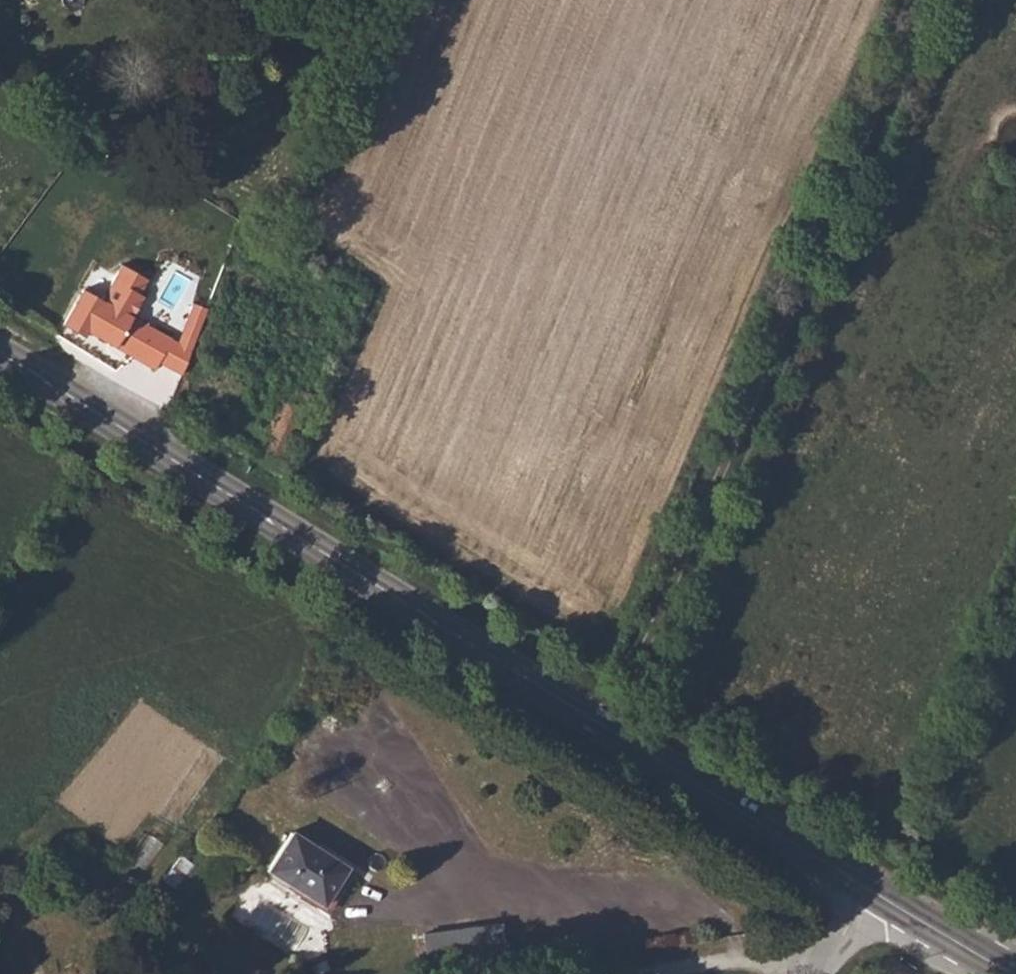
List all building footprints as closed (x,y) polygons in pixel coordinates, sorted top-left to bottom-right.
[(62,323),(84,335),(87,330),(156,370),(172,339),(133,316),(148,290),(143,287),(148,276),(128,264),(125,270),(119,267),(102,298),(83,287),(62,323)] [(265,865),(324,905),(348,872),(290,827),(265,865)] [(452,916),(458,947),(538,937),(531,905),(452,916)]
